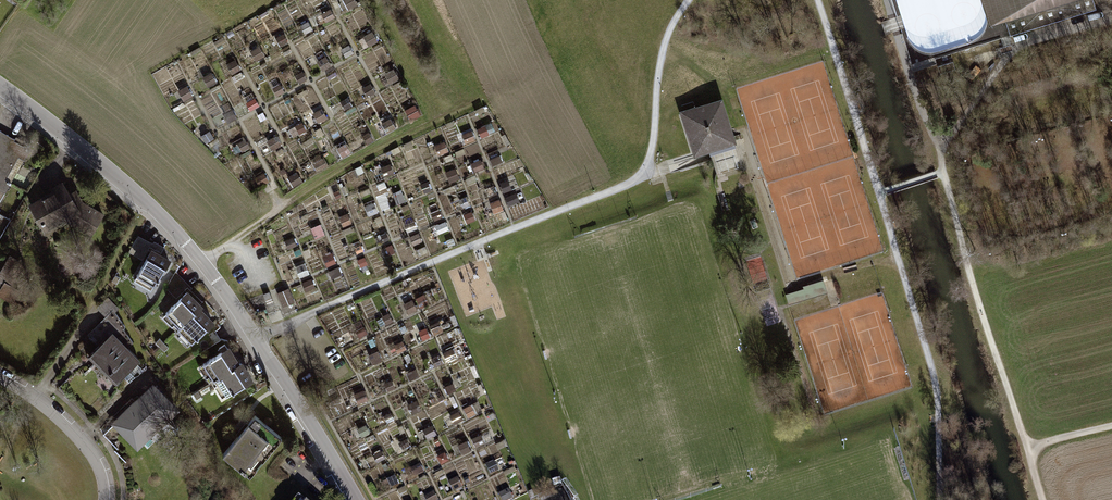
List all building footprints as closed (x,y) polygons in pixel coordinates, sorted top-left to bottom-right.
[(991,26),(1075,0),(983,0),(991,26)] [(311,30),(307,22),(302,26),(306,33),(311,30)] [(377,41),(372,32),(365,36),(370,45),(377,41)] [(287,42),(283,35),(277,38),(281,45),(287,42)] [(347,56),(352,53),(348,46),(342,49),(347,56)] [(264,55),(259,47),(252,51),(257,59),(264,55)] [(327,53),(317,58),(323,68),(332,63),(327,53)] [(233,73),(240,69),(235,60),(228,64),(233,73)] [(398,78),(394,70),(387,73),(391,82),(398,78)] [(296,75),(300,82),(306,79),(302,72),(296,75)] [(279,84),(273,88),(278,95),(284,92),(279,84)] [(374,92),(370,85),(364,88),(368,95),(374,92)] [(723,96),(679,110),(693,155),(710,150),(735,143),(737,142),(723,96)] [(345,109),(351,106),(347,98),(341,101),(345,109)] [(254,99),(249,102),(253,108),(257,106),(254,99)] [(407,110),(412,118),(419,114),(414,106),(407,110)] [(224,113),(229,122),(236,118),(231,109),(224,113)] [(314,113),(319,121),(326,117),(321,109),(314,113)] [(395,128),(390,119),(383,123),(388,132),(395,128)] [(302,123),(296,126),(300,133),(306,130),(302,123)] [(0,130),(0,201),(31,149),(0,130)] [(474,139),(471,131),(463,135),(467,142),(474,139)] [(209,132),(202,137),(206,142),(213,138),(209,132)] [(368,143),(373,140),(368,133),(363,136),(368,143)] [(276,136),(269,140),(273,149),(280,145),(276,136)] [(249,147),(245,140),(239,143),(243,150),(249,147)] [(447,151),(444,143),(437,146),(440,153),(447,151)] [(339,148),(343,156),(350,152),(345,144),(339,148)] [(501,161),(499,156),(490,159),(492,165),(501,161)] [(323,159),(315,164),(318,170),(327,166),(323,159)] [(393,172),(390,165),(382,168),(385,176),(393,172)] [(458,178),(455,169),(447,172),(451,181),(458,178)] [(258,177),(262,184),(268,181),(264,173),(258,177)] [(289,177),(295,185),(301,181),(296,173),(289,177)] [(53,193),(31,206),(47,232),(65,224),(90,235),(104,215),(84,204),(75,191),(66,192),(61,182),(51,187),(53,193)] [(490,196),(497,194),(493,185),(486,188),(490,196)] [(405,201),(402,193),(396,196),(399,203),(405,201)] [(499,200),(492,203),(495,212),(502,209),(499,200)] [(374,203),(365,207),(369,215),(377,212),(374,203)] [(438,209),(432,212),(436,220),(442,217),(438,209)] [(341,216),(345,225),(350,222),(347,213),(341,216)] [(416,228),(413,222),(406,225),(409,231),(416,228)] [(447,229),(445,223),(438,225),(441,232),(447,229)] [(421,240),(418,234),(412,237),(414,243),(421,240)] [(140,235),(130,253),(147,262),(135,282),(152,291),(170,259),(160,253),(163,248),(140,235)] [(293,238),(287,240),(290,247),(296,245),(293,238)] [(335,262),(331,253),(325,256),(328,265),(335,262)] [(9,256),(0,272),(0,298),(13,305),(23,287),(14,283),(24,264),(9,256)] [(817,285),(787,294),(789,303),(826,292),(823,279),(816,281),(817,285)] [(314,287),(311,280),(304,283),(307,290),(314,287)] [(282,303),(292,299),(288,289),(278,293),(282,303)] [(185,290),(158,316),(173,332),(167,338),(181,352),(215,321),(185,290)] [(428,304),(423,295),(416,299),(421,307),(428,304)] [(416,309),(412,300),(404,304),(409,313),(416,309)] [(89,335),(100,347),(89,358),(115,384),(138,361),(126,349),(132,343),(113,311),(89,335)] [(392,321),(388,314),(383,316),(387,324),(392,321)] [(437,323),(431,326),(434,334),(441,331),(437,323)] [(366,333),(364,327),(358,330),(361,336),(366,333)] [(421,331),(424,338),(430,336),(426,328),(421,331)] [(396,345),(399,351),(405,348),(402,342),(396,345)] [(228,347),(196,367),(206,383),(211,380),(215,386),(210,390),(217,401),(253,379),(241,360),(238,363),(228,347)] [(377,352),(371,355),(375,363),(381,361),(377,352)] [(442,363),(438,356),(433,358),(436,365),(442,363)] [(411,379),(418,376),(415,369),(408,372),(411,379)] [(454,390),(451,384),(445,387),(448,393),(454,390)] [(153,386),(113,425),(139,450),(178,411),(153,386)] [(367,399),(363,391),(356,394),(360,403),(367,399)] [(472,403),(464,407),(468,415),(476,411),(472,403)] [(387,422),(393,419),(390,412),(384,416),(387,422)] [(254,416),(223,453),(250,475),(280,437),(254,416)] [(369,432),(365,426),(359,429),(362,435),(369,432)] [(483,443),(480,435),(472,439),(476,447),(483,443)] [(470,449),(466,441),(459,445),(463,453),(470,449)] [(384,458),(381,451),(373,455),(377,462),(384,458)] [(412,468),(416,475),(423,472),(420,464),(412,468)] [(394,477),(388,480),(392,487),(398,484),(394,477)] [(461,487),(457,478),(450,482),(455,491),(461,487)] [(541,499),(567,499),(562,490),(541,499)]
